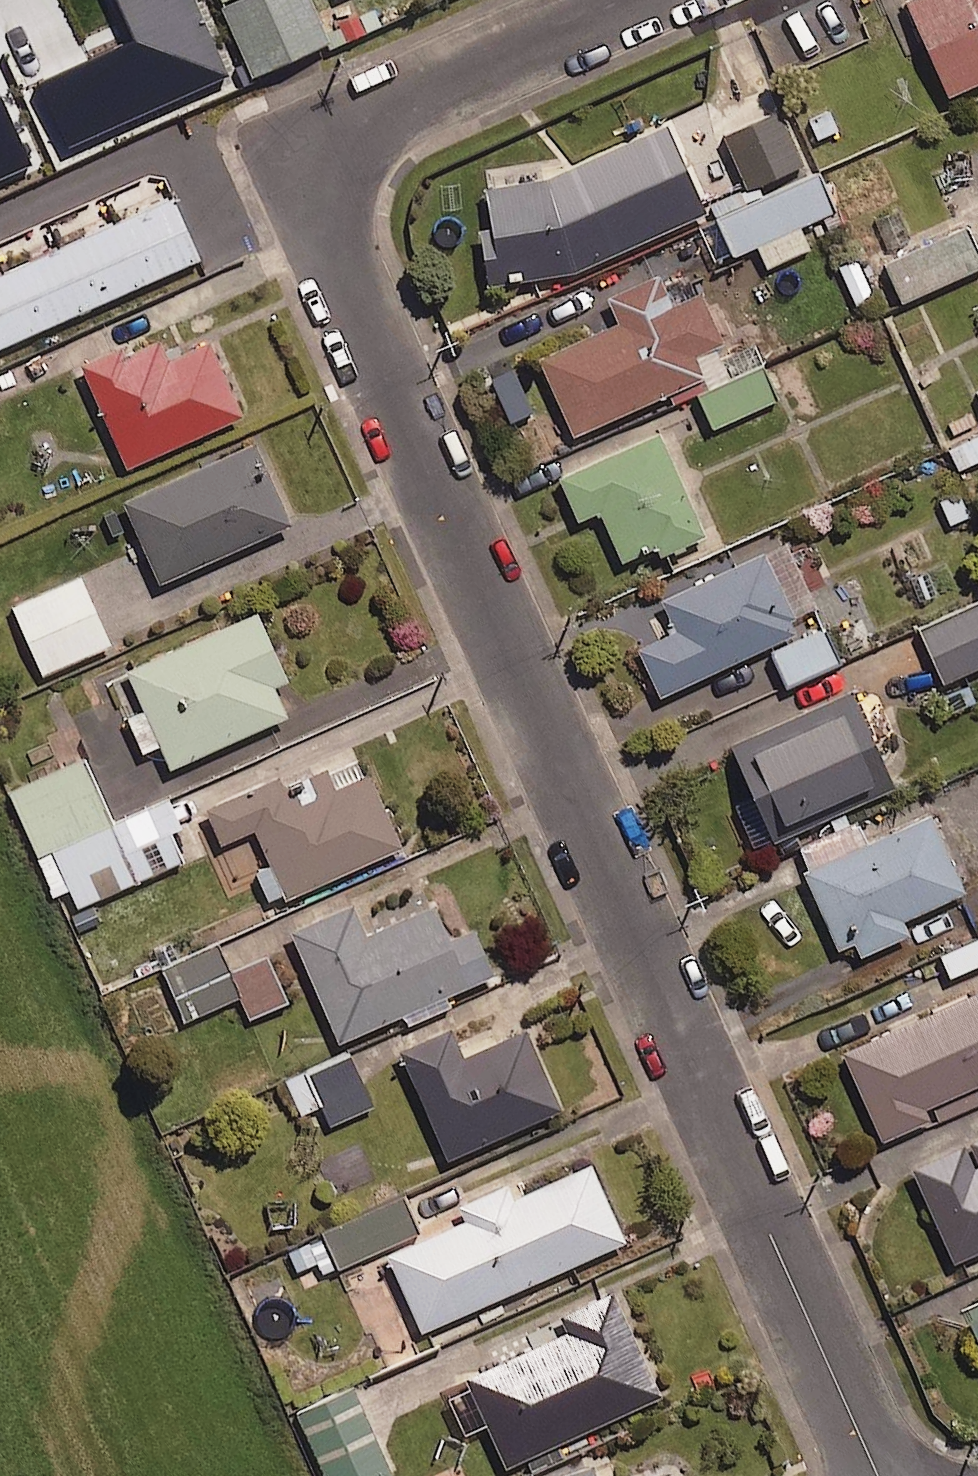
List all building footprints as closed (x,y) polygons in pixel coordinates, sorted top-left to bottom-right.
[(228,18),(149,52),(174,108),(249,76),(246,69),(323,36),(307,0),(220,0),(228,18)] [(905,2),(949,100),(977,87),(977,0),(910,0),(905,2)] [(800,162),(772,93),(718,115),(747,184),(800,162)] [(2,110),(0,111),(0,186),(31,171),(2,110)] [(708,216),(668,128),(548,182),(484,192),(491,231),(479,233),(488,290),(575,276),(708,216)] [(832,204),(815,168),(715,214),(731,249),(755,238),(766,263),(807,244),(796,221),(832,204)] [(172,199),(0,276),(0,351),(200,261),(172,199)] [(962,219),(873,260),(892,301),(977,262),(977,254),(962,219)] [(674,311),(659,278),(606,301),(617,327),(539,362),(574,440),(706,381),(696,359),(723,347),(701,299),(674,311)] [(242,419),(208,345),(168,363),(158,342),(124,358),(120,351),(80,369),(127,471),(242,419)] [(775,395),(760,361),(698,388),(713,422),(775,395)] [(944,440),(955,465),(977,455),(977,425),(944,440)] [(706,540),(658,436),(559,481),(579,525),(599,515),(623,566),(656,551),(661,560),(706,540)] [(291,528),(255,446),(123,505),(159,587),(291,528)] [(796,621),(764,555),(661,603),(676,635),(638,653),(661,700),(796,637),(790,624),(796,621)] [(107,641),(79,573),(5,603),(33,672),(107,641)] [(919,624),(941,675),(977,659),(977,598),(919,624)] [(287,684),(256,615),(126,674),(170,771),(287,719),(274,690),(287,684)] [(934,692),(946,716),(977,699),(977,690),(969,673),(934,692)] [(895,792),(850,692),(730,747),(775,846),(895,792)] [(76,902),(181,857),(168,825),(180,820),(169,795),(111,820),(82,754),(8,786),(52,888),(67,882),(76,902)] [(402,851),(369,777),(335,792),(326,772),(283,792),(278,781),(206,813),(221,847),(255,832),(287,903),(402,851)] [(968,897),(931,817),(803,876),(838,953),(855,946),(862,961),(911,938),(905,926),(968,897)] [(500,972),(480,927),(456,938),(441,903),(372,933),(358,902),(295,930),(345,1041),(500,972)] [(227,971),(214,940),(160,964),(183,1016),(238,992),(247,1014),(285,997),(266,954),(227,971)] [(843,1056),(878,1134),(977,1089),(977,994),(843,1056)] [(567,1108),(531,1027),(469,1055),(456,1025),(406,1047),(454,1157),(567,1108)] [(360,1081),(345,1047),(283,1076),(299,1109),(360,1081)] [(631,1238),(597,1162),(520,1196),(514,1182),(465,1203),(472,1217),(394,1252),(428,1328),(631,1238)] [(923,1197),(955,1267),(977,1256),(977,1172),(923,1197)] [(414,1226),(397,1189),(283,1242),(295,1267),(316,1257),(322,1270),(414,1226)] [(667,1394),(619,1290),(567,1313),(574,1330),(472,1377),(512,1465),(667,1394)] [(966,1310),(977,1336),(977,1304),(966,1310)] [(349,1380),(293,1405),(324,1475),(383,1475),(390,1473),(349,1380)] [(599,1462),(560,1475),(603,1475),(599,1462)]
